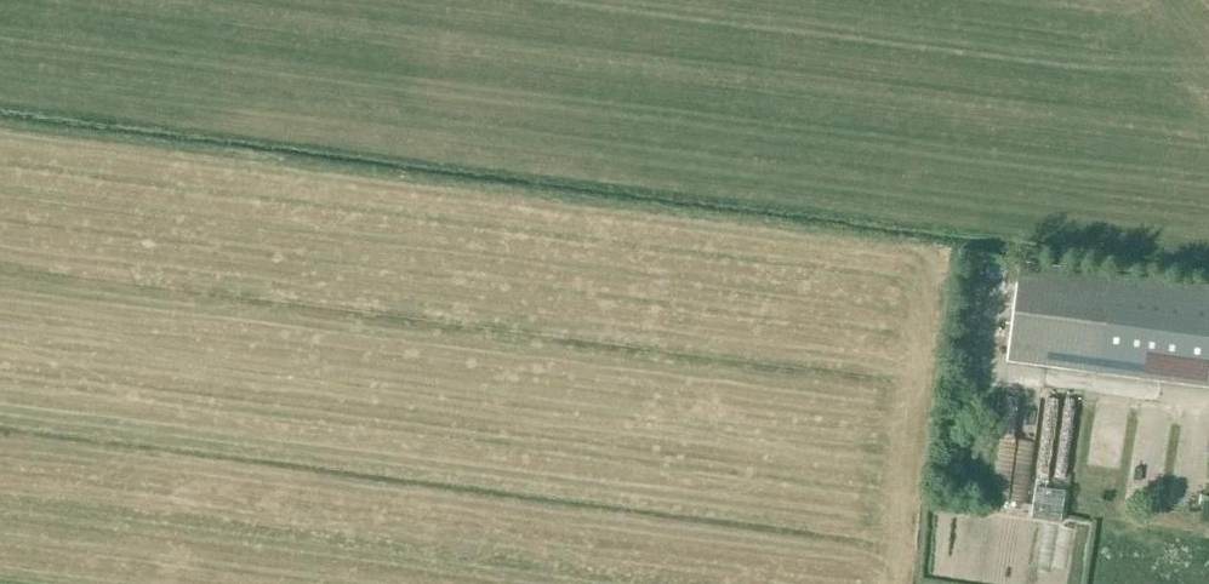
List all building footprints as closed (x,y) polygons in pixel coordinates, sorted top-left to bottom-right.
[(1184,283),(1021,262),(1009,359),(1208,384),(1208,286),(1184,283)] [(1048,409),(1052,390),(1040,387),(1035,406),(1048,409)]
